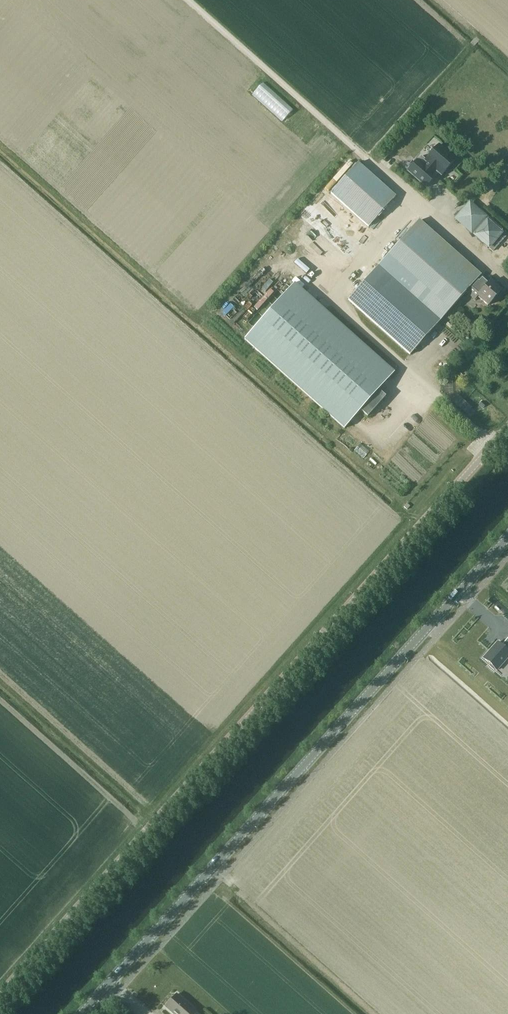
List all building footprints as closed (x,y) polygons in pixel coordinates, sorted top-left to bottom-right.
[(282,122),(293,110),(263,83),(252,95),(282,122)] [(416,161),(408,171),(426,187),(435,177),(433,175),(437,171),(442,175),(455,160),(438,145),(426,160),(421,156),(417,161),(416,161)] [(368,227),(396,197),(358,163),(330,194),(368,227)] [(471,231),(485,215),(470,202),(456,218),(471,231)] [(490,247),(503,232),(489,219),(475,234),(490,247)] [(420,220),(379,265),(349,299),(410,354),(466,292),(475,300),(478,297),(488,306),(502,291),(490,281),(489,282),(420,220)] [(359,230),(364,224),(359,220),(356,224),(352,221),(350,224),(359,230)] [(381,254),(387,249),(382,244),(371,253),(378,260),(383,256),(381,254)] [(244,339),(344,429),(360,411),(367,417),(385,397),(378,391),(394,373),(325,312),(294,284),(244,339)] [(450,321),(446,325),(451,329),(455,325),(450,321)] [(472,408),(458,395),(452,401),(466,414),(472,408)] [(369,452),(360,444),(354,451),(364,459),(369,452)] [(403,507),(409,511),(413,506),(408,502),(403,507)] [(483,659),(490,665),(489,666),(493,670),(494,669),(496,670),(507,657),(507,638),(506,641),(501,646),(497,642),(483,659)] [(196,1011),(177,993),(164,1007),(172,1013),(194,1013),(196,1011)]
